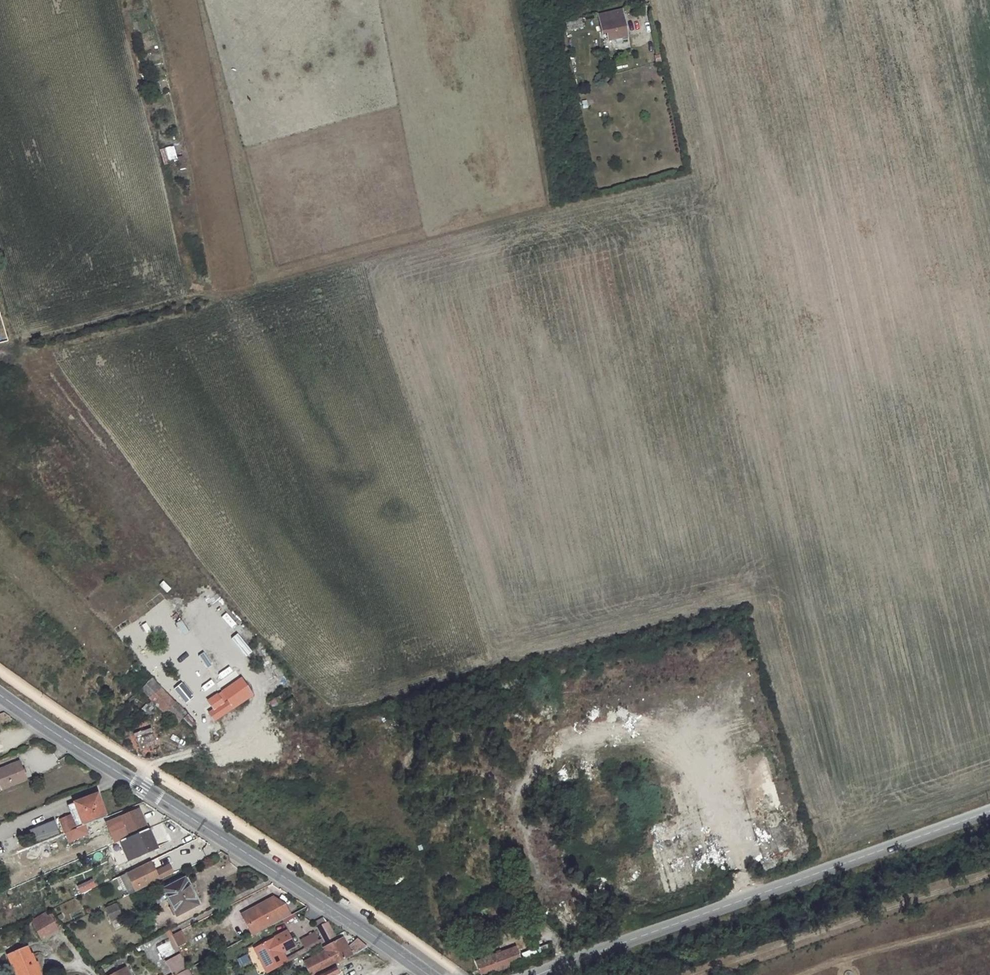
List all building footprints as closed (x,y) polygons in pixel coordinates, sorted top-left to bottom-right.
[(623,8),(604,12),(610,36),(628,33),(623,8)] [(566,29),(582,27),(581,18),(565,19),(566,29)] [(173,145),(162,148),(166,161),(177,158),(173,145)] [(141,687),(174,724),(182,718),(191,728),(195,724),(153,677),(141,687)] [(215,706),(210,710),(219,722),(251,699),(239,682),(212,700),(215,706)] [(0,724),(0,730),(0,731),(21,723),(14,719),(0,724)] [(156,727),(137,734),(142,752),(150,750),(154,762),(180,755),(176,742),(162,746),(156,727)] [(26,780),(19,761),(0,769),(0,782),(3,789),(26,780)] [(99,797),(69,807),(72,817),(61,821),(67,835),(78,831),(98,823),(107,820),(99,797)] [(140,812),(122,819),(124,825),(113,829),(116,839),(128,834),(130,840),(148,832),(140,812)] [(55,821),(28,829),(32,843),(59,835),(55,821)] [(98,823),(78,831),(82,842),(102,836),(98,823)] [(130,840),(119,845),(128,864),(157,852),(148,832),(130,840)] [(128,872),(138,892),(176,874),(171,865),(158,872),(152,861),(128,872)] [(184,879),(163,889),(174,915),(196,905),(184,879)] [(90,884),(82,888),(84,893),(93,889),(90,884)] [(291,915),(285,904),(273,895),(239,913),(252,935),(291,915)] [(115,903),(105,907),(110,919),(120,914),(115,903)] [(53,916),(36,924),(43,938),(60,929),(53,916)] [(327,921),(317,926),(326,944),(336,939),(327,921)] [(186,930),(190,937),(201,933),(198,925),(186,930)] [(185,961),(200,956),(190,927),(169,934),(174,949),(180,947),(185,961)] [(286,931),(252,948),(266,974),(288,963),(283,953),(294,947),(286,931)] [(303,948),(319,941),(314,931),(299,939),(303,948)] [(343,937),(321,948),(323,951),(302,961),(309,974),(314,974),(315,974),(335,964),(353,955),(343,937)] [(358,940),(350,945),(355,954),(367,947),(358,940)] [(11,956),(20,974),(40,974),(29,948),(11,956)] [(476,962),(479,974),(494,974),(520,966),(514,949),(476,962)] [(165,960),(172,973),(169,974),(192,974),(180,952),(165,960)] [(315,974),(341,974),(335,964),(315,974)]
